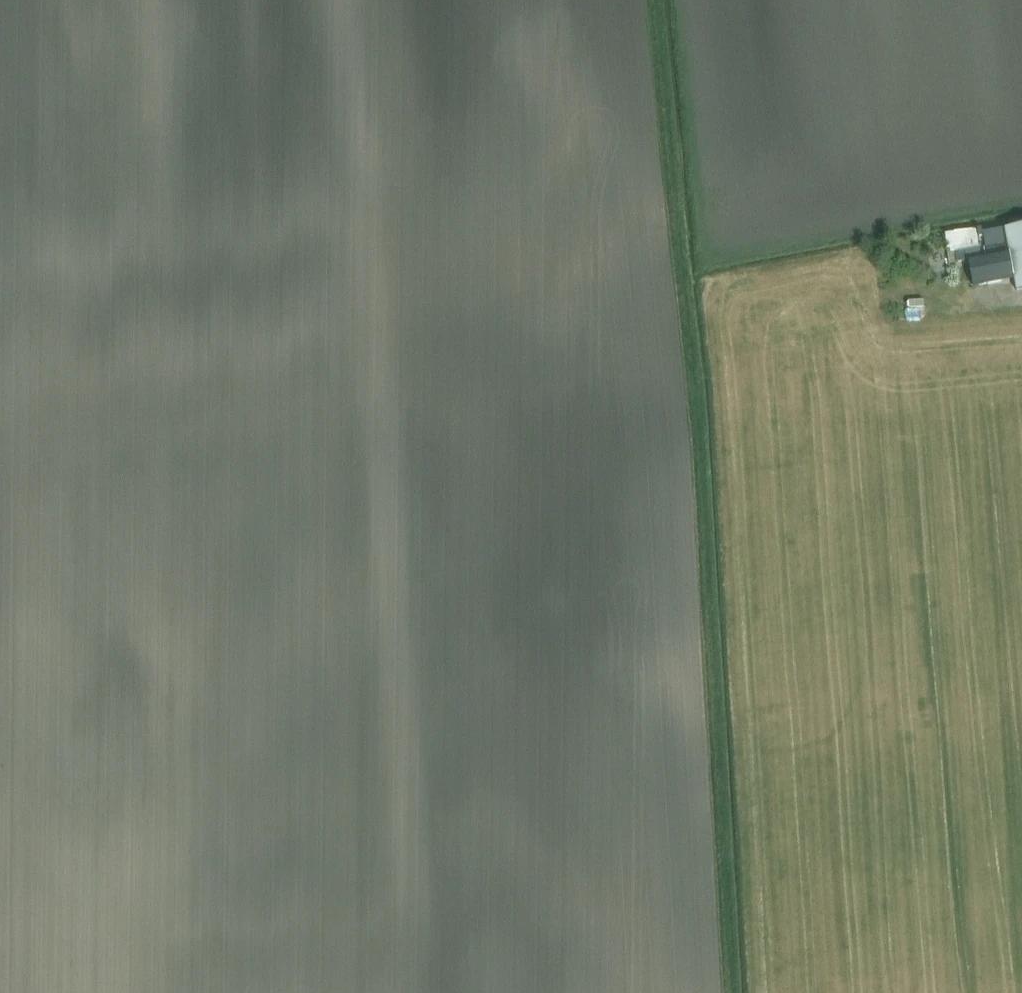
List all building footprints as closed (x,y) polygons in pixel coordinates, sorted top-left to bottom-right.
[(1005,227),(1015,283),(1017,291),(1021,290),(1021,224),(1005,227)] [(1007,246),(1004,228),(982,232),(985,250),(1007,246)] [(968,262),(973,291),(1014,283),(1008,255),(968,262)]
